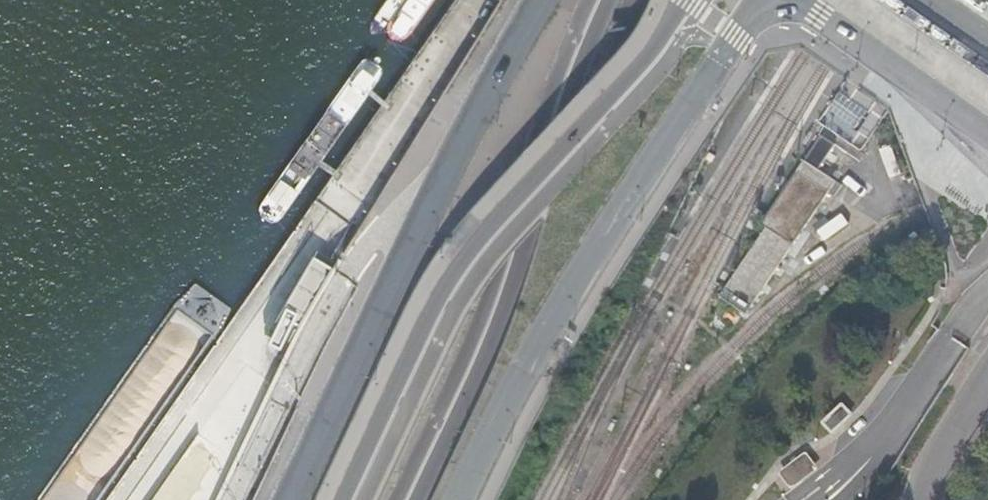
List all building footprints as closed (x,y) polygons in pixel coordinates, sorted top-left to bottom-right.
[(834,184),(828,179),(803,161),(796,157),(755,218),(753,221),(759,225),(711,297),(737,314),(822,188),(828,193),(834,184)] [(846,215),(825,203),(810,230),(831,241),(846,215)] [(776,476),(786,488),(801,476),(791,464),(776,476)]
